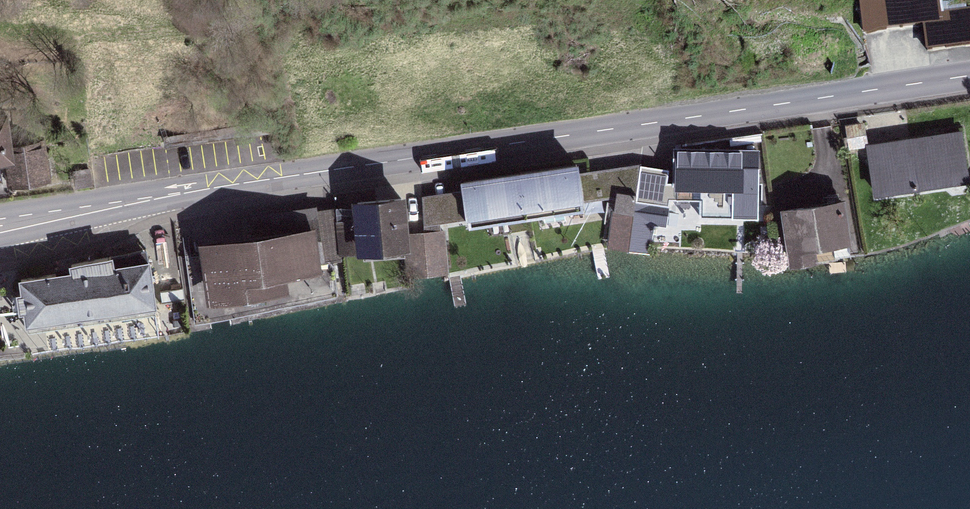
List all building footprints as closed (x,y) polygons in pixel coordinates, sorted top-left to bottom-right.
[(939,15),(937,0),(861,0),(865,32),(925,25),(924,17),(939,15)] [(925,25),(928,50),(969,44),(969,11),(939,15),(924,17),(925,25)] [(4,159),(3,147),(6,147),(5,144),(10,144),(6,116),(0,117),(0,160),(4,159)] [(864,144),(861,124),(849,126),(852,146),(864,144)] [(872,164),(876,193),(949,183),(948,175),(966,172),(960,131),(893,140),(896,161),(872,164)] [(729,138),(730,145),(761,140),(760,134),(729,138)] [(9,147),(14,182),(49,177),(46,160),(41,161),(38,142),(9,147)] [(757,150),(676,149),(676,186),(666,186),(668,169),(641,165),(637,193),(636,199),(653,201),(653,197),(669,199),(699,199),(699,217),(735,217),(735,214),(756,215),(757,150)] [(520,173),(526,216),(544,213),(544,219),(566,216),(565,210),(583,208),(581,194),(610,190),(613,173),(577,178),(575,165),(520,173)] [(89,168),(76,170),(78,186),(91,184),(89,168)] [(526,216),(520,173),(464,181),(466,195),(448,197),(449,214),(468,211),(469,224),(526,216)] [(636,199),(637,193),(616,190),(611,244),(629,247),(636,199)] [(653,201),(636,199),(629,247),(649,249),(652,222),(665,224),(669,199),(653,197),(653,201)] [(401,199),(357,202),(361,248),(405,244),(404,235),(401,199)] [(842,202),(785,210),(792,261),(814,258),(812,245),(827,242),(826,233),(846,230),(842,202)] [(195,252),(185,253),(195,323),(338,295),(333,259),(340,259),(335,208),(314,210),(314,209),(256,217),(259,240),(207,247),(208,252),(195,254),(195,252)] [(423,223),(424,233),(428,272),(447,270),(443,231),(440,231),(439,221),(423,223)] [(408,274),(428,272),(424,233),(404,235),(405,244),(408,274)] [(23,293),(19,293),(20,309),(25,309),(27,322),(154,302),(148,256),(112,263),(110,255),(71,264),(73,272),(21,279),(23,293)]
